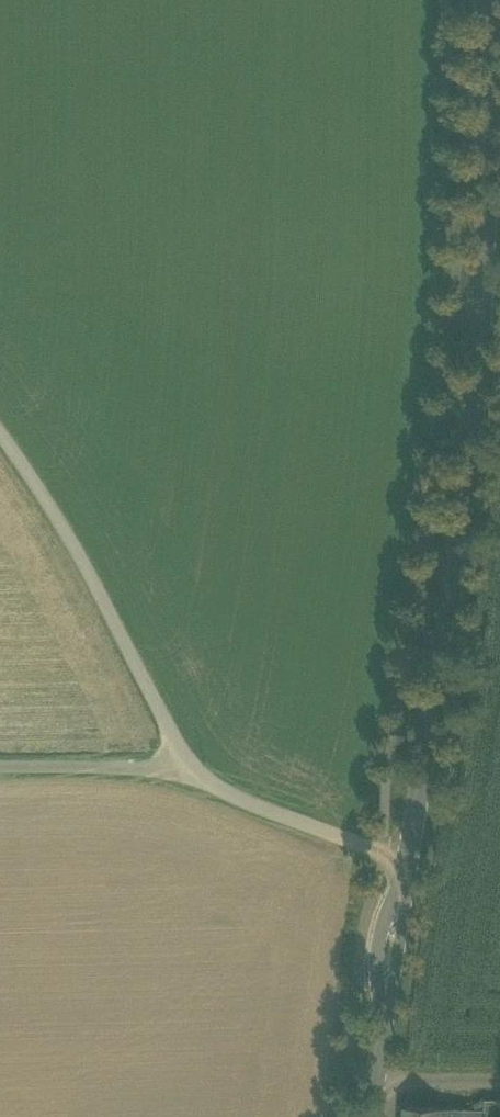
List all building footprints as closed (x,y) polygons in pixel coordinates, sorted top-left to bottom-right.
[(454,1116),(497,1116),(497,1113),(497,1100),(484,1100),(484,1111),(455,1109),(454,1116)] [(402,1116),(454,1116),(455,1109),(403,1106),(402,1116)]
